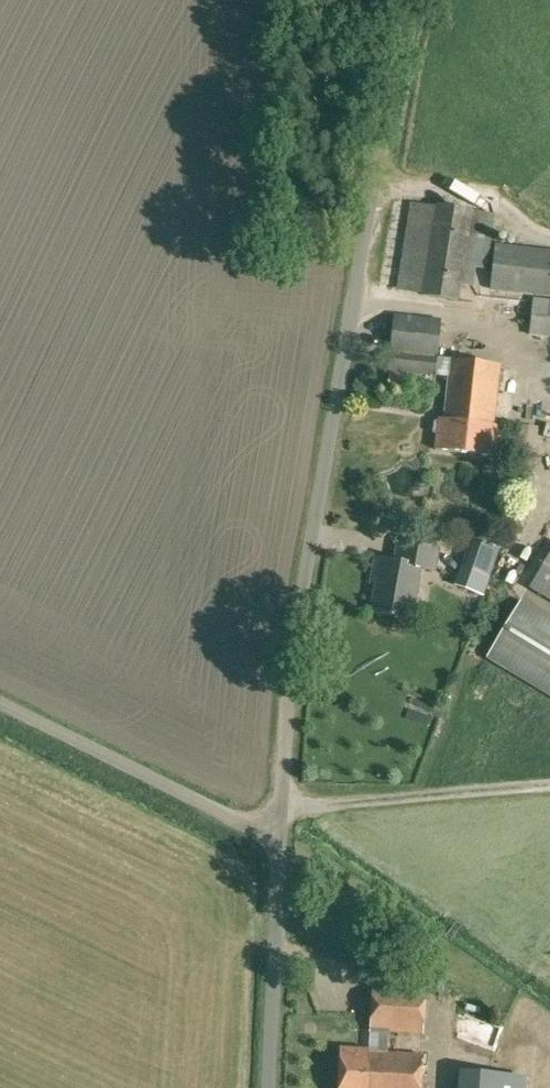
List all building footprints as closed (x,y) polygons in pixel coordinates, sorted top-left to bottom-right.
[(486,268),(494,214),(410,201),(396,288),(458,301),(463,266),(486,268)] [(494,244),(489,289),(549,296),(549,250),(494,244)] [(532,297),(529,335),(549,337),(549,299),(532,297)] [(434,376),(441,318),(392,312),(386,371),(388,371),(386,387),(402,388),(403,373),(434,376)] [(492,425),(500,364),(450,358),(443,419),(438,419),(437,421),(434,422),(433,431),(436,433),(434,449),(493,456),(497,426),(492,425)] [(535,455),(538,427),(518,424),(514,453),(535,455)] [(480,568),(500,576),(512,546),(492,538),(480,568)] [(434,570),(438,550),(399,543),(395,561),(376,557),(372,583),(377,584),(372,612),(410,619),(420,568),(434,570)] [(529,588),(549,601),(549,552),(529,588)] [(520,603),(488,658),(549,696),(549,621),(520,603)] [(425,990),(371,986),(369,1031),(372,1031),(370,1049),(341,1048),(339,1087),(420,1087),(422,1055),(386,1053),(387,1033),(424,1035),(425,990)] [(466,1087),(533,1087),(533,1071),(466,1071),(466,1087)]
